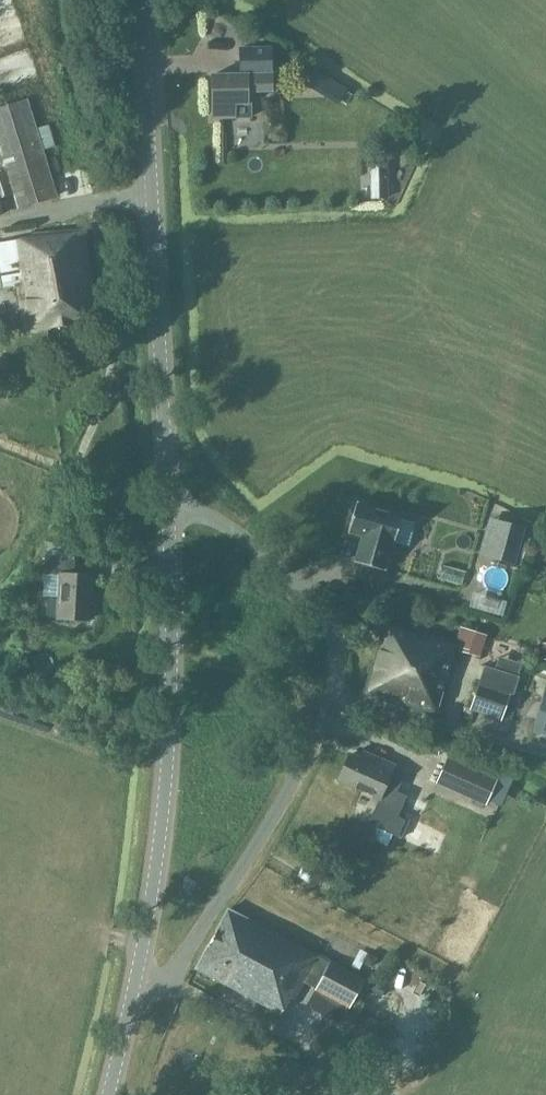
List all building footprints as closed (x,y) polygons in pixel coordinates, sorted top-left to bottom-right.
[(241,75),(212,75),(213,105),(213,118),(251,117),(251,92),(272,92),(271,48),(240,48),(241,75)] [(0,110),(0,145),(9,173),(15,195),(19,208),(57,197),(28,101),(9,107),(0,110)] [(3,288),(8,288),(15,287),(22,331),(91,323),(95,321),(93,301),(91,291),(83,230),(0,242),(0,268),(3,288)] [(402,515),(356,502),(346,534),(360,538),(352,563),(385,573),(402,515)] [(526,528),(502,522),(491,559),(515,565),(526,528)] [(45,559),(44,575),(59,576),(58,599),(51,599),(48,602),(47,615),(50,619),(56,619),(74,620),(88,621),(89,604),(93,604),(94,577),(77,576),(73,576),(74,560),(45,559)] [(477,587),(473,604),(495,608),(499,591),(477,587)] [(384,622),(363,694),(367,695),(367,694),(437,715),(443,693),(444,693),(456,648),(459,649),(458,652),(481,658),(482,656),(487,640),(488,637),(460,628),(456,644),(384,622)] [(538,640),(539,658),(545,658),(545,640),(538,640)] [(470,691),(477,665),(465,662),(460,682),(450,679),(448,685),(470,691)] [(486,665),(471,712),(503,723),(512,693),(510,692),(515,675),(486,665)] [(545,689),(533,733),(545,736),(545,689)] [(398,838),(405,821),(399,819),(408,798),(397,793),(402,781),(392,777),(396,767),(363,752),(360,759),(349,754),(338,781),(380,800),(376,809),(378,809),(371,826),(398,838)] [(448,758),(436,783),(450,789),(452,785),(488,801),(497,780),(448,758)] [(308,881),(312,873),(303,868),(298,877),(308,881)] [(227,907),(195,969),(196,970),(281,1015),(290,998),(294,1000),(302,984),(317,955),(233,910),(227,907)] [(319,994),(312,1008),(341,1024),(348,1010),(365,980),(330,962),(314,991),(319,994)]
